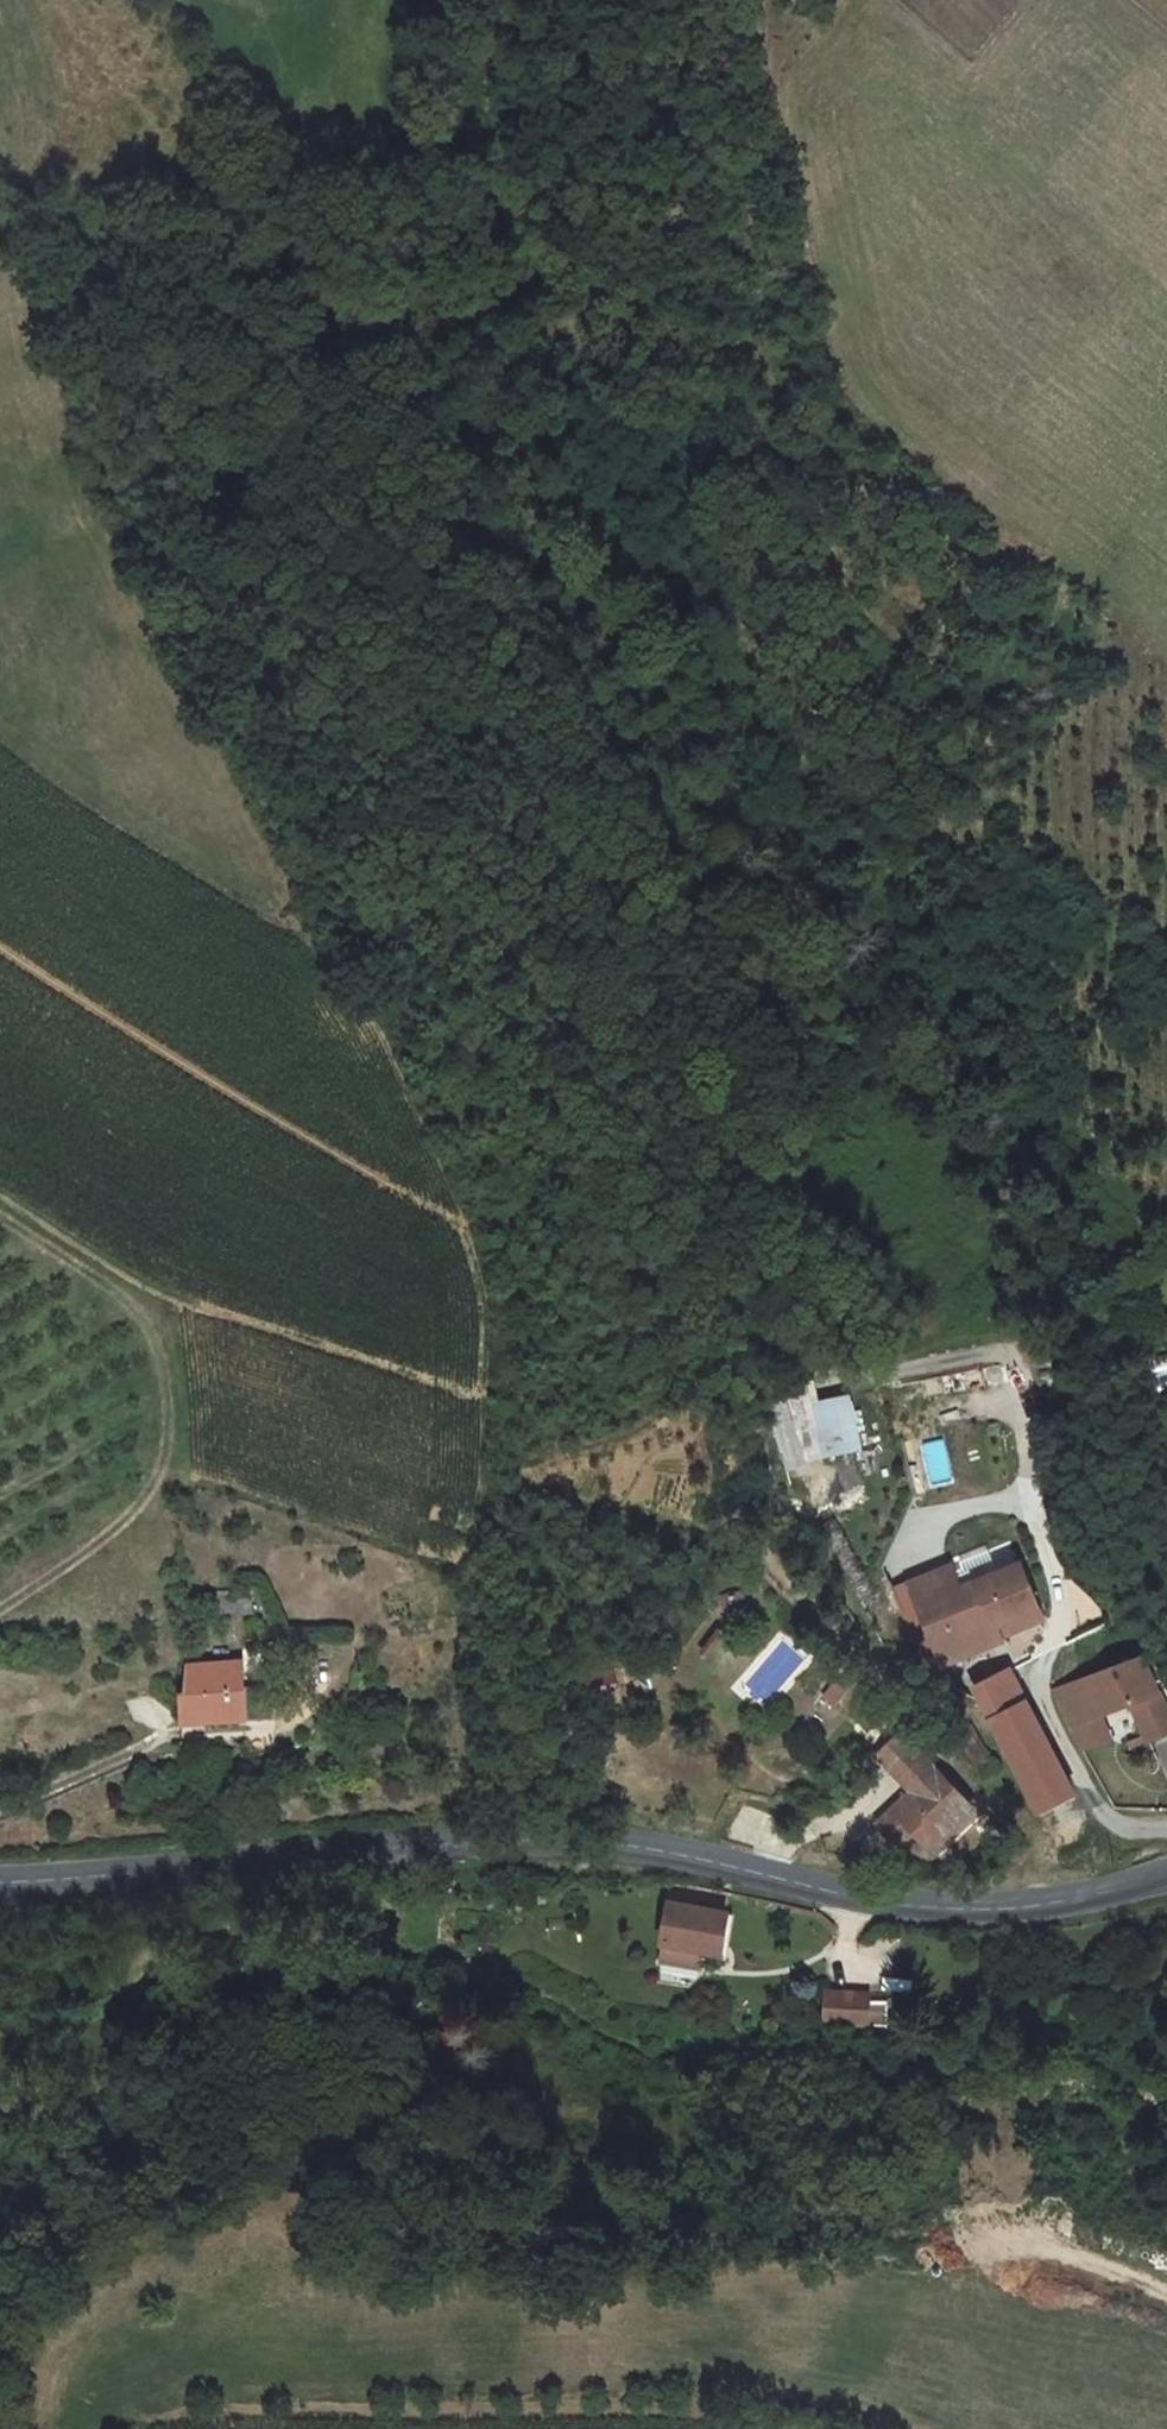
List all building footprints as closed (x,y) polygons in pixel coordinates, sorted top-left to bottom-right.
[(812,1395),(816,1453),(881,1448),(878,1391),(812,1395)] [(547,1493),(546,1492),(535,1488),(530,1498),(542,1503),(547,1493)] [(1027,1556),(984,1573),(1001,1617),(1045,1601),(1027,1556)] [(984,1573),(924,1595),(937,1627),(958,1619),(967,1642),(1006,1628),(1001,1617),(984,1573)] [(1045,1601),(1001,1617),(1006,1628),(1049,1611),(1045,1601)] [(958,1619),(937,1627),(946,1650),(967,1642),(958,1619)] [(1056,1681),(1070,1711),(1072,1714),(1103,1701),(1131,1689),(1149,1720),(1166,1712),(1166,1691),(1143,1641),(1087,1668),(1056,1681)] [(249,1670),(270,1667),(269,1648),(198,1659),(196,1689),(186,1689),(187,1713),(249,1710),(249,1708),(249,1686),(249,1670)] [(1022,1667),(989,1678),(999,1704),(1032,1691),(1022,1667)] [(273,1687),(249,1686),(249,1708),(273,1708),(273,1687)] [(1032,1691),(999,1704),(1043,1791),(1071,1778),(1048,1724),(1032,1691)] [(1103,1701),(1072,1714),(1087,1739),(1114,1728),(1103,1701)] [(910,1757),(930,1732),(925,1729),(906,1713),(885,1737),(910,1757)] [(1002,1757),(975,1713),(960,1718),(990,1765),(1002,1757)] [(943,1827),(983,1780),(930,1732),(925,1738),(910,1757),(928,1775),(909,1795),(943,1827)] [(677,1929),(731,1937),(734,1901),(681,1892),(677,1929)] [(819,1975),(783,1973),(782,2003),(818,2004),(819,1975)] [(821,1988),(821,2024),(870,2024),(870,1988),(821,1988)] [(884,2026),(888,1996),(873,1994),(870,2024),(884,2026)]
